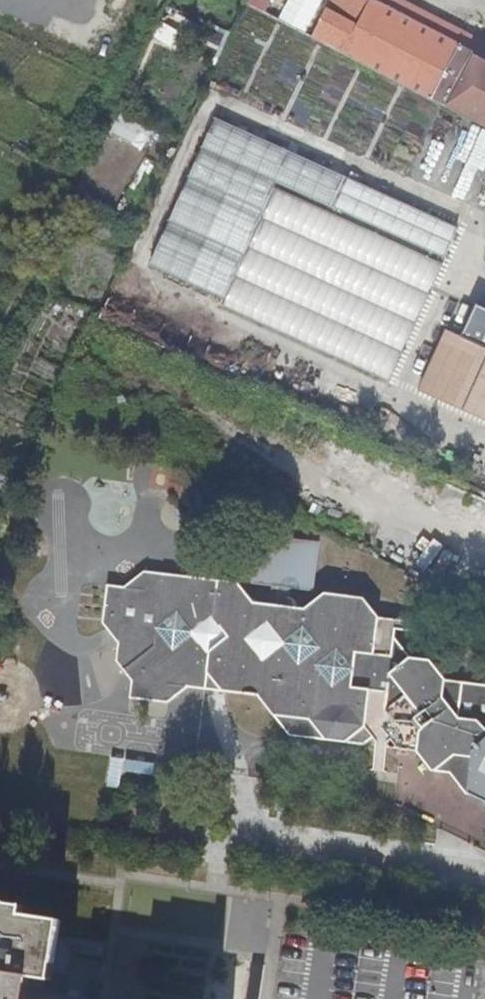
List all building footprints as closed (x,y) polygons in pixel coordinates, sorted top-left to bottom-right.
[(243,1),(245,2),(266,12),(272,0),(243,0),(243,1)] [(305,34),(323,0),(287,0),(277,19),(305,34)] [(305,34),(484,129),(484,59),(400,15),(371,0),(323,0),(305,34)] [(142,149),(152,130),(116,111),(106,130),(142,149)] [(215,113),(146,263),(389,378),(463,226),(215,113)] [(421,381),(484,411),(484,313),(461,302),(449,328),(446,326),(421,381)] [(274,605),(290,607),(292,588),(314,590),(320,544),(260,536),(254,583),(276,586),(274,605)] [(466,745),(484,728),(484,685),(448,682),(433,661),(413,659),(397,639),(399,621),(381,619),(365,599),(325,595),(308,610),(290,607),(274,605),(255,603),(241,584),(148,573),(127,589),(110,587),(110,591),(105,626),(107,629),(122,645),(119,664),(135,683),(133,700),(170,703),(189,688),(226,692),(261,696),(292,736),(367,744),(386,729),(401,749),(420,750),(437,770),(452,771),(457,786),(462,765),(466,745)] [(466,745),(462,765),(457,786),(484,801),(484,728),(466,745)] [(32,993),(35,973),(58,976),(65,935),(68,916),(29,909),(30,900),(0,895),(0,998),(31,998),(32,993)]
